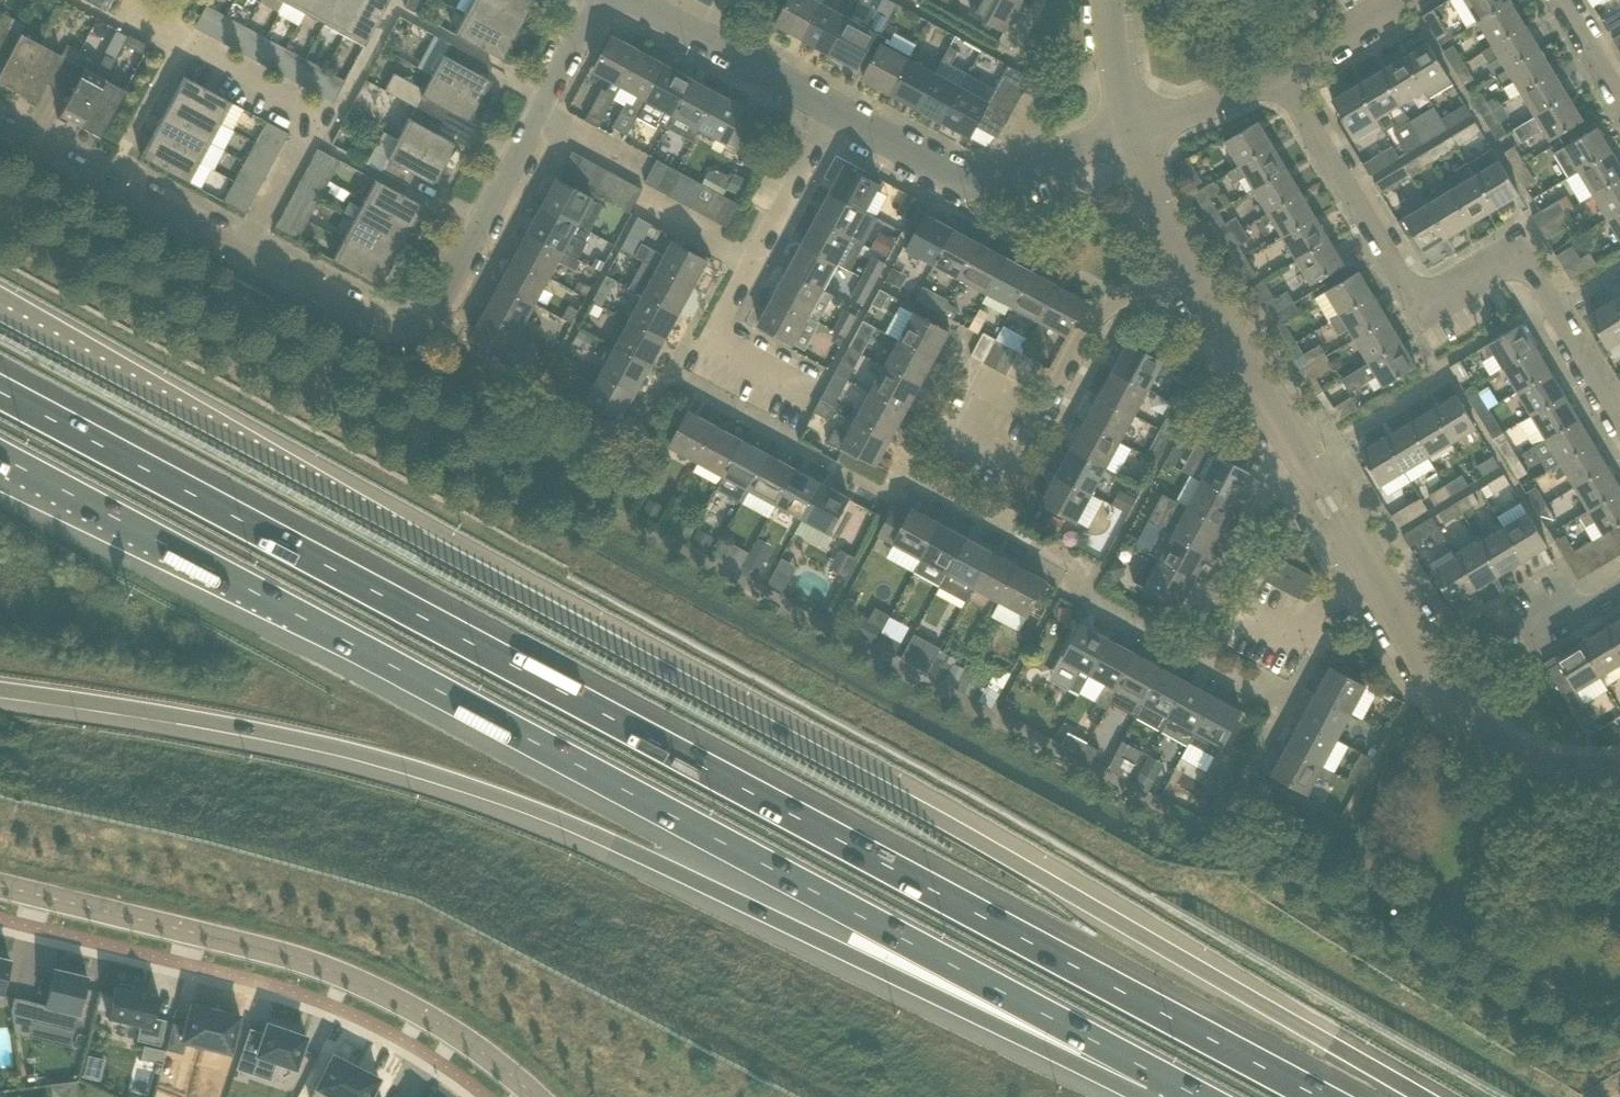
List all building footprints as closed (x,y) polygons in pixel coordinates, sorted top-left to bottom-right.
[(109,12),(109,11),(106,9),(111,0),(88,0),(109,12)] [(285,3),(304,13),(311,0),(286,0),(285,3)] [(304,13),(324,24),(337,0),(311,0),(304,13)] [(344,34),(362,0),(337,0),(324,24),(344,34)] [(364,45),(389,0),(362,0),(344,34),(364,45)] [(405,7),(414,12),(420,0),(409,0),(405,7)] [(465,13),(515,41),(515,40),(512,38),(522,20),(525,21),(526,21),(487,0),(472,0),(465,13)] [(526,21),(526,20),(523,19),(533,0),(536,2),(536,1),(534,0),(487,0),(526,21)] [(778,25),(804,39),(824,5),(816,0),(791,0),(778,25)] [(899,4),(891,0),(882,0),(877,9),(891,17),(899,4)] [(972,11),(1007,30),(1022,3),(1016,0),(978,0),(972,11)] [(1280,4),(1278,0),(1265,0),(1261,2),(1267,12),(1280,4)] [(1478,20),(1511,1),(1511,0),(1466,0),(1478,20)] [(1493,45),(1526,25),(1511,1),(1478,20),(1493,45)] [(206,5),(194,27),(215,39),(227,16),(206,5)] [(831,54),(850,19),(824,5),(804,39),(831,54)] [(1612,30),(1619,25),(1619,8),(1602,20),(1609,31),(1612,30)] [(1423,16),(1428,24),(1438,41),(1449,33),(1441,20),(1434,9),(1423,16)] [(454,34),(504,61),(505,60),(502,58),(512,40),(515,41),(465,13),(454,34)] [(234,49),(246,27),(227,16),(215,39),(234,49)] [(831,54),(857,68),(876,34),(850,19),(831,54)] [(9,28),(0,23),(0,45),(9,28)] [(1490,63),(1500,57),(1506,68),(1540,48),(1526,25),(1493,45),(1493,46),(1483,52),(1490,63)] [(890,40),(896,30),(888,26),(882,36),(886,38),(890,40)] [(254,60),(266,37),(246,27),(234,49),(254,60)] [(41,45),(9,28),(0,45),(0,59),(6,62),(0,72),(0,83),(15,91),(14,94),(41,45)] [(121,47),(127,36),(116,31),(110,41),(121,47)] [(144,55),(149,46),(129,35),(124,44),(144,55)] [(614,36),(595,71),(614,81),(608,92),(603,89),(586,120),(599,127),(614,100),(641,50),(614,36)] [(285,48),(266,37),(254,60),(273,70),(285,48)] [(1424,90),(1425,90),(1429,98),(1452,84),(1448,76),(1428,43),(1404,57),(1424,90)] [(492,83),(493,82),(486,78),(492,67),(450,44),(445,54),(443,53),(432,75),(482,102),(479,100),(489,81),(492,83)] [(883,44),(864,79),(891,94),(910,59),(883,44)] [(14,94),(15,95),(16,92),(35,102),(33,105),(34,105),(46,83),(58,90),(73,62),(65,58),(41,45),(14,94)] [(1454,68),(1465,62),(1455,45),(1444,52),(1454,68)] [(72,46),(65,58),(73,62),(79,51),(72,46)] [(943,62),(951,66),(952,64),(959,50),(951,46),(942,62),(943,62)] [(273,70),(293,81),(305,59),(285,48),(273,70)] [(1521,92),(1554,72),(1540,48),(1506,68),(1507,69),(1497,75),(1511,98),(1521,92)] [(628,135),(647,100),(648,100),(667,65),(641,50),(614,100),(624,106),(613,127),(628,135)] [(95,74),(73,62),(58,90),(69,96),(58,118),(59,119),(60,115),(79,126),(77,129),(78,129),(106,78),(105,78),(115,60),(105,55),(95,74)] [(1400,104),(1424,90),(1404,57),(1381,71),(1400,104)] [(293,81),(313,92),(325,69),(305,59),(293,81)] [(917,108),(937,73),(910,59),(891,94),(917,108)] [(1465,62),(1454,68),(1465,86),(1475,79),(1465,62)] [(648,100),(665,110),(660,122),(667,126),(693,79),(667,65),(648,100)] [(1032,78),(1012,67),(1009,66),(1003,76),(1026,89),(1032,78)] [(333,103),(334,101),(345,81),(325,69),(313,92),(333,103)] [(1395,125),(1388,112),(1400,104),(1381,71),(1357,86),(1377,119),(1377,118),(1385,131),(1395,125)] [(1535,116),(1569,95),(1554,72),(1521,92),(1535,116)] [(432,75),(424,89),(394,73),(385,90),(415,106),(414,107),(441,121),(448,110),(471,122),(471,121),(468,120),(478,101),(481,103),(482,102),(432,75)] [(944,123),(963,87),(937,73),(917,108),(944,123)] [(174,97),(171,95),(171,96),(221,123),(232,103),(182,75),(181,76),(184,78),(174,97)] [(1020,101),(1026,89),(1003,76),(997,88),(1020,101)] [(78,129),(80,126),(99,136),(97,139),(98,140),(125,90),(106,78),(78,129)] [(720,93),(693,79),(667,126),(695,141),(701,129),(700,129),(720,93)] [(1332,100),(1352,133),(1377,119),(1357,86),(1332,100)] [(963,87),(944,123),(970,137),(976,126),(984,112),(989,102),(963,87)] [(1013,113),(1020,101),(997,88),(990,100),(1013,113)] [(735,154),(737,151),(742,141),(732,135),(747,108),(720,93),(700,129),(701,129),(726,143),(724,148),(735,154)] [(1482,115),(1493,109),(1483,93),(1473,99),(1482,115)] [(1535,116),(1514,129),(1522,142),(1543,129),(1550,140),(1583,120),(1569,95),(1535,116)] [(163,116),(160,115),(210,143),(221,123),(171,96),(170,96),(174,98),(163,116)] [(990,100),(989,102),(984,112),(1007,125),(1013,113),(990,100)] [(1466,104),(1442,119),(1448,129),(1472,115),(1466,104)] [(458,147),(458,146),(435,133),(441,121),(414,107),(397,139),(447,166),(447,165),(444,164),(454,145),(458,147)] [(1493,109),(1482,115),(1493,133),(1503,126),(1493,109)] [(984,112),(976,126),(999,139),(1007,125),(984,112)] [(153,136),(150,135),(149,135),(200,162),(210,143),(160,115),(160,116),(163,118),(153,136)] [(1259,121),(1226,141),(1240,165),(1273,145),(1259,121)] [(289,134),(267,122),(256,142),(278,154),(289,134)] [(1424,143),(1418,133),(1417,133),(1411,122),(1394,132),(1406,153),(1424,143)] [(1452,137),(1459,147),(1483,132),(1476,122),(1452,137)] [(1418,133),(1424,143),(1441,133),(1435,123),(1418,133)] [(1598,127),(1565,146),(1555,152),(1569,177),(1580,171),(1580,170),(1613,151),(1598,127)] [(149,135),(152,137),(142,156),(139,154),(138,155),(189,183),(200,162),(149,135)] [(1435,162),(1459,147),(1452,137),(1428,151),(1435,162)] [(414,174),(436,186),(437,185),(434,183),(444,165),(447,166),(397,139),(380,171),(408,186),(414,174)] [(267,173),(278,154),(256,142),(245,161),(267,173)] [(1235,183),(1247,177),(1254,189),(1287,169),(1273,145),(1240,165),(1240,166),(1229,173),(1235,183)] [(1393,146),(1387,149),(1363,164),(1370,176),(1400,158),(1393,146)] [(1514,169),(1525,163),(1516,147),(1504,153),(1514,169)] [(340,160),(326,153),(318,148),(307,169),(329,181),(340,160)] [(1496,208),(1520,194),(1493,149),(1469,163),(1496,208)] [(573,181),(585,157),(574,151),(561,174),(573,181)] [(1428,151),(1405,165),(1412,177),(1420,173),(1419,171),(1435,162),(1428,151)] [(1619,180),(1619,164),(1613,151),(1580,170),(1580,171),(1594,195),(1619,180)] [(597,164),(585,157),(573,181),(584,187),(597,164)] [(1203,182),(1189,159),(1188,157),(1177,165),(1191,189),(1203,182)] [(669,166),(658,159),(645,183),(657,189),(669,166)] [(256,193),(267,173),(245,161),(234,181),(256,193)] [(1456,169),(1464,183),(1452,190),(1472,223),(1496,208),(1469,163),(1468,162),(1456,169)] [(1514,169),(1525,187),(1536,180),(1525,163),(1514,169)] [(609,170),(597,164),(584,187),(596,193),(609,170)] [(866,211),(881,185),(864,176),(845,165),(831,192),(866,211)] [(1375,183),(1382,195),(1412,177),(1405,165),(1375,183)] [(669,195),(681,172),(669,166),(657,189),(669,195)] [(318,201),(329,181),(307,169),(296,189),(318,201)] [(1302,192),(1287,169),(1254,189),(1268,212),(1302,192)] [(620,176),(609,170),(596,193),(608,200),(620,176)] [(728,189),(736,175),(733,174),(729,176),(718,170),(710,172),(706,178),(727,190),(728,189)] [(864,176),(881,185),(883,181),(866,171),(864,176)] [(680,202),(693,179),(681,172),(669,195),(680,202)] [(736,175),(728,189),(741,196),(749,181),(736,174),(736,175)] [(632,183),(620,176),(608,200),(619,206),(632,183)] [(411,225),(421,206),(424,208),(425,207),(374,179),(364,200),(414,227),(411,225)] [(544,206),(579,225),(593,198),(558,179),(544,206)] [(680,202),(692,208),(704,185),(693,179),(680,202)] [(1594,195),(1608,218),(1619,211),(1619,180),(1594,195)] [(234,181),(223,201),(245,213),(256,193),(234,181)] [(1215,181),(1194,193),(1208,216),(1218,210),(1211,198),(1222,192),(1215,181)] [(643,189),(632,183),(619,206),(631,212),(643,189)] [(330,193),(341,199),(346,191),(335,185),(330,193)] [(717,191),(704,185),(692,208),(704,214),(717,191)] [(906,193),(893,187),(884,204),(897,210),(906,193)] [(296,189),(292,196),(314,208),(318,201),(296,189)] [(1428,204),(1448,237),(1472,223),(1452,190),(1428,204)] [(704,214),(716,221),(728,198),(717,191),(704,214)] [(852,238),(866,211),(831,192),(817,219),(852,238)] [(1316,216),(1302,192),(1268,212),(1282,236),(1316,216)] [(920,199),(908,193),(897,215),(908,221),(920,199)] [(1567,195),(1540,212),(1533,216),(1540,227),(1565,212),(1564,211),(1573,205),(1567,195)] [(727,227),(740,204),(728,198),(716,221),(727,227)] [(364,200),(353,220),(403,247),(404,246),(401,245),(411,226),(414,228),(414,227),(364,200)] [(1428,204),(1404,219),(1398,222),(1406,235),(1412,231),(1424,252),(1448,237),(1428,204)] [(530,232),(565,251),(574,233),(587,240),(592,232),(590,231),(579,225),(544,206),(530,232)] [(297,240),(308,220),(285,208),(274,228),(297,240)] [(1218,210),(1208,216),(1222,240),(1243,227),(1237,217),(1226,223),(1218,210)] [(1619,238),(1619,211),(1608,218),(1619,238)] [(1572,224),(1565,212),(1540,227),(1547,239),(1572,224)] [(954,229),(927,214),(908,251),(935,265),(954,229)] [(1297,261),(1330,240),(1316,216),(1282,236),(1297,261)] [(653,224),(639,217),(622,249),(636,256),(653,224)] [(802,245),(838,264),(852,238),(817,219),(802,245)] [(353,220),(342,239),(393,267),(393,266),(390,264),(400,246),(403,247),(353,220)] [(1222,240),(1236,264),(1247,257),(1240,246),(1250,239),(1243,227),(1222,240)] [(961,279),(981,243),(954,229),(935,265),(961,279)] [(551,277),(565,251),(530,232),(515,259),(551,277)] [(887,257),(896,240),(881,232),(872,248),(887,257)] [(331,260),(382,287),(382,286),(379,284),(389,265),(392,267),(393,267),(342,239),(331,260)] [(1311,285),(1345,264),(1330,240),(1297,261),(1311,285)] [(709,261),(674,242),(659,268),(695,287),(709,261)] [(1007,257),(981,243),(961,279),(988,293),(1007,257)] [(824,290),(838,264),(802,245),(788,271),(824,290)] [(1557,255),(1572,280),(1597,264),(1590,253),(1581,258),(1574,245),(1557,255)] [(863,277),(876,284),(887,264),(874,257),(863,277)] [(1014,307),(1033,271),(1007,257),(988,293),(1014,307)] [(1236,264),(1247,281),(1258,275),(1247,257),(1236,264)] [(593,266),(601,271),(606,262),(597,258),(593,266)] [(501,285),(536,304),(551,277),(515,259),(501,285)] [(645,295),(680,314),(695,287),(659,268),(645,295)] [(887,280),(902,288),(908,275),(894,268),(887,280)] [(809,316),(824,290),(788,271),(774,297),(809,316)] [(1040,321),(1059,285),(1033,271),(1014,307),(1040,321)] [(1374,295),(1359,271),(1316,297),(1330,322),(1331,321),(1374,295)] [(876,284),(863,277),(852,297),(865,304),(876,284)] [(1265,280),(1252,288),(1269,317),(1295,302),(1289,291),(1276,299),(1275,298),(1265,280)] [(588,296),(592,287),(580,281),(575,289),(588,296)] [(487,311),(522,330),(536,304),(501,285),(487,311)] [(1067,335),(1086,300),(1059,285),(1040,321),(1067,335)] [(951,300),(924,286),(917,300),(943,313),(949,303),(951,300)] [(881,289),(873,304),(883,309),(891,294),(881,289)] [(630,322),(666,340),(680,314),(645,295),(630,322)] [(1355,339),(1388,319),(1374,295),(1331,321),(1339,333),(1348,328),(1355,339)] [(1612,301),(1619,314),(1619,296),(1612,301)] [(775,333),(772,338),(792,349),(795,343),(809,316),(774,297),(759,324),(775,333)] [(1612,301),(1588,315),(1615,360),(1619,356),(1619,314),(1612,301)] [(1295,302),(1269,317),(1287,347),(1297,341),(1287,323),(1303,314),(1295,302)] [(959,308),(949,303),(943,313),(954,318),(959,308)] [(574,323),(580,311),(570,306),(564,317),(574,323)] [(834,330),(845,336),(848,337),(858,316),(845,309),(834,330)] [(472,338),(508,357),(522,330),(487,311),(472,338)] [(935,359),(950,332),(915,313),(901,340),(935,359)] [(979,334),(985,321),(976,316),(969,329),(979,334)] [(1402,342),(1388,319),(1355,339),(1369,362),(1402,342)] [(589,332),(593,325),(585,320),(581,328),(589,332)] [(864,320),(857,334),(871,341),(878,328),(874,326),(864,320)] [(651,367),(666,340),(630,322),(616,347),(651,367)] [(1537,348),(1522,324),(1480,349),(1495,374),(1503,369),(1537,348)] [(574,343),(588,351),(595,338),(581,330),(574,343)] [(972,356),(984,362),(996,339),(984,332),(972,356)] [(841,346),(845,337),(837,333),(832,341),(841,346)] [(996,339),(984,362),(995,368),(1007,345),(996,339)] [(921,384),(935,359),(901,340),(887,365),(921,384)] [(1287,347),(1301,371),(1328,355),(1321,344),(1304,354),(1297,341),(1287,347)] [(1369,362),(1343,378),(1350,392),(1378,376),(1384,387),(1417,367),(1402,342),(1369,362)] [(1164,362),(1128,343),(1114,370),(1149,389),(1164,362)] [(1029,344),(1024,353),(1036,359),(1041,350),(1029,344)] [(1020,351),(1007,345),(995,368),(1007,375),(1020,351)] [(637,393),(651,367),(616,347),(602,373),(637,393)] [(1517,392),(1551,371),(1537,348),(1503,369),(1517,392)] [(549,365),(555,353),(546,349),(541,360),(549,365)] [(1031,357),(1020,351),(1007,375),(1019,381),(1031,357)] [(1301,371),(1315,394),(1324,389),(1317,378),(1335,367),(1328,355),(1301,371)] [(1031,357),(1019,381),(1030,387),(1043,364),(1031,357)] [(1450,367),(1458,379),(1462,386),(1472,379),(1461,361),(1450,367)] [(850,380),(855,370),(841,363),(836,372),(850,380)] [(872,392),(907,411),(921,384),(887,365),(872,392)] [(550,387),(563,393),(572,377),(559,370),(550,387)] [(1100,396),(1135,415),(1149,389),(1114,370),(1100,396)] [(1532,416),(1565,395),(1551,371),(1517,392),(1532,416)] [(602,373),(587,400),(623,420),(637,393),(602,373)] [(1193,395),(1179,387),(1173,400),(1178,403),(1182,405),(1186,407),(1193,395)] [(836,405),(841,396),(827,389),(822,398),(836,405)] [(1333,424),(1334,423),(1359,408),(1352,397),(1334,408),(1324,389),(1315,394),(1333,424)] [(1479,415),(1490,409),(1480,391),(1469,398),(1479,415)] [(858,419),(893,437),(907,411),(872,392),(858,419)] [(1476,427),(1457,394),(1433,409),(1453,441),(1476,427)] [(1546,440),(1580,419),(1565,395),(1532,416),(1546,440)] [(1085,423),(1121,442),(1135,415),(1100,396),(1085,423)] [(836,405),(822,398),(814,412),(828,419),(836,405)] [(1409,423),(1429,456),(1453,441),(1433,409),(1409,423)] [(1490,409),(1479,415),(1490,432),(1500,426),(1490,409)] [(691,411),(672,447),(698,461),(717,426),(691,411)] [(1167,416),(1161,428),(1172,435),(1178,423),(1167,416)] [(835,429),(828,442),(858,458),(860,455),(878,464),(893,437),(858,419),(849,436),(835,429)] [(1560,463),(1594,443),(1580,419),(1546,440),(1539,444),(1553,467),(1560,463)] [(1071,449),(1106,468),(1121,442),(1085,423),(1071,449)] [(1385,437),(1405,470),(1429,456),(1409,423),(1385,437)] [(725,475),(744,440),(717,426),(698,461),(725,475)] [(1158,461),(1172,435),(1161,428),(1147,455),(1158,461)] [(1238,500),(1252,474),(1241,467),(1247,456),(1212,437),(1206,448),(1197,443),(1183,470),(1202,482),(1202,481),(1238,500)] [(1361,452),(1381,485),(1405,470),(1385,437),(1361,452)] [(1508,463),(1519,456),(1508,439),(1498,445),(1508,463)] [(771,455),(744,440),(725,475),(752,490),(771,455)] [(1574,486),(1608,466),(1594,443),(1560,463),(1574,486)] [(1057,475),(1092,494),(1106,468),(1071,449),(1057,475)] [(778,505),(798,469),(771,455),(752,490),(778,505)] [(1494,456),(1478,466),(1484,476),(1501,466),(1494,456)] [(1519,456),(1508,463),(1518,479),(1528,473),(1519,456)] [(1608,466),(1574,486),(1589,510),(1619,491),(1619,486),(1608,466)] [(778,505),(803,518),(823,483),(798,469),(778,505)] [(1144,486),(1149,475),(1141,470),(1135,481),(1144,486)] [(1042,502),(1078,521),(1092,494),(1057,475),(1042,502)] [(1446,485),(1453,495),(1470,485),(1463,475),(1446,485)] [(1505,475),(1489,484),(1495,494),(1510,484),(1505,475)] [(1223,527),(1238,500),(1202,481),(1202,482),(1188,508),(1223,527)] [(823,483),(803,518),(796,532),(823,546),(830,533),(849,497),(823,483)] [(1436,506),(1453,495),(1446,485),(1429,495),(1436,506)] [(1536,509),(1546,503),(1537,487),(1527,493),(1536,509)] [(1121,489),(1113,505),(1129,513),(1137,498),(1121,489)] [(1589,510),(1580,515),(1587,526),(1595,540),(1600,536),(1604,534),(1612,529),(1619,525),(1619,491),(1589,510)] [(1473,494),(1457,503),(1463,513),(1479,503),(1473,494)] [(657,522),(665,506),(650,498),(641,514),(657,522)] [(1422,498),(1416,501),(1391,516),(1398,528),(1428,510),(1422,498)] [(1163,528),(1209,553),(1223,527),(1188,508),(1174,500),(1160,527),(1163,528)] [(1446,524),(1463,513),(1457,503),(1440,514),(1446,524)] [(1557,521),(1546,503),(1536,509),(1547,527),(1557,521)] [(880,535),(922,558),(941,523),(914,508),(910,516),(895,508),(880,535)] [(1524,560),(1547,546),(1548,546),(1528,513),(1504,527),(1524,560)] [(1433,517),(1427,521),(1403,535),(1410,547),(1432,534),(1438,544),(1446,539),(1433,517)] [(696,526),(683,519),(673,536),(687,543),(696,526)] [(941,523),(922,558),(948,572),(967,537),(941,523)] [(1619,544),(1619,525),(1612,529),(1619,544)] [(1481,541),(1501,574),(1524,560),(1504,527),(1481,541)] [(1160,560),(1195,579),(1209,553),(1163,528),(1148,553),(1160,560)] [(708,553),(716,537),(700,529),(692,544),(708,553)] [(1613,559),(1619,555),(1619,544),(1612,529),(1604,534),(1600,536),(1613,559)] [(1135,546),(1139,539),(1128,533),(1124,541),(1135,546)] [(1566,535),(1556,541),(1579,580),(1591,572),(1577,550),(1575,551),(1566,535)] [(1589,543),(1602,566),(1613,559),(1600,536),(1595,540),(1589,543)] [(967,537),(948,572),(975,587),(994,552),(967,537)] [(739,572),(749,552),(724,539),(713,559),(739,572)] [(1457,556),(1477,589),(1501,574),(1481,541),(1457,556)] [(1602,566),(1589,543),(1577,550),(1591,572),(1602,566)] [(837,555),(845,560),(839,572),(848,576),(857,558),(840,549),(837,555)] [(1265,580),(1278,557),(1266,550),(1253,574),(1265,580)] [(994,552),(975,587),(1001,601),(1020,565),(994,552)] [(758,574),(766,561),(750,553),(743,566),(757,573),(758,574)] [(1457,556),(1432,571),(1452,604),(1477,589),(1457,556)] [(783,591),(798,565),(783,557),(768,583),(783,591)] [(1289,563),(1278,557),(1265,580),(1277,586),(1289,563)] [(1122,576),(1128,566),(1115,559),(1109,570),(1109,571),(1121,577),(1122,576)] [(1160,560),(1145,587),(1181,606),(1195,579),(1160,560)] [(1288,592),(1300,569),(1289,563),(1277,586),(1288,592)] [(1027,615),(1046,580),(1020,565),(1001,601),(1027,615)] [(1313,576),(1300,569),(1288,592),(1300,599),(1313,576)] [(1059,621),(1070,622),(1071,608),(1060,607),(1059,621)] [(873,644),(883,626),(862,615),(853,632),(852,633),(873,644)] [(1619,654),(1619,619),(1605,628),(1619,654)] [(1064,659),(1081,668),(1070,688),(1081,694),(1091,674),(1110,639),(1083,624),(1064,659)] [(1601,675),(1607,686),(1619,678),(1619,654),(1605,628),(1581,643),(1600,676),(1601,675)] [(902,642),(882,632),(876,644),(896,654),(902,642)] [(942,650),(943,649),(915,634),(903,659),(930,673),(942,650)] [(1110,702),(1137,653),(1110,639),(1091,674),(1107,682),(1096,702),(1107,708),(1110,702)] [(1559,662),(1548,669),(1588,736),(1600,729),(1619,717),(1619,710),(1618,707),(1596,721),(1576,690),(1600,676),(1581,643),(1556,657),(1559,662)] [(930,674),(954,687),(962,671),(954,666),(958,659),(942,650),(930,673),(930,674)] [(1136,716),(1143,702),(1144,703),(1163,668),(1137,653),(1110,702),(1136,716)] [(1352,713),(1371,678),(1346,664),(1341,673),(1331,667),(1317,693),(1352,713)] [(981,701),(993,706),(1004,688),(993,681),(994,679),(966,665),(963,671),(962,671),(954,687),(981,701)] [(1144,703),(1161,712),(1156,723),(1164,728),(1189,682),(1163,668),(1144,703)] [(1188,745),(1190,742),(1191,742),(1215,696),(1189,682),(1164,728),(1163,730),(1188,745)] [(1303,720),(1338,739),(1352,713),(1317,693),(1303,720)] [(1217,756),(1223,746),(1242,710),(1215,696),(1191,742),(1217,756)] [(1019,704),(1015,702),(1007,698),(1001,709),(1013,716),(1017,708),(1019,704)] [(1338,739),(1303,720),(1288,746),(1323,766),(1324,765),(1338,739)] [(1083,755),(1088,744),(1068,734),(1062,744),(1083,755)] [(1128,744),(1123,741),(1108,769),(1127,779),(1136,764),(1122,756),(1128,744)] [(1083,755),(1095,760),(1100,750),(1088,744),(1083,755)] [(1288,746),(1273,773),(1309,792),(1318,775),(1334,783),(1339,774),(1324,765),(1323,766),(1288,746)] [(1373,759),(1378,750),(1371,746),(1366,756),(1373,759)] [(1360,786),(1374,759),(1373,759),(1366,756),(1362,753),(1348,780),(1360,786)] [(1155,781),(1141,772),(1134,784),(1149,792),(1155,781)] [(1225,797),(1227,797),(1234,783),(1219,774),(1211,788),(1214,790),(1208,802),(1219,808),(1225,797)] [(2,995),(10,960),(6,959),(7,955),(0,953),(0,994),(2,995)] [(50,985),(46,1004),(15,997),(11,1010),(15,1033),(29,1037),(33,1021),(46,1024),(46,1023),(75,1030),(78,1015),(88,977),(54,968),(50,985)] [(137,1040),(160,1045),(166,1020),(154,1016),(158,995),(133,989),(134,985),(119,982),(118,986),(114,985),(107,1017),(140,1025),(137,1040)] [(186,1041),(231,1052),(240,1016),(191,1004),(185,1026),(173,1023),(166,1050),(183,1054),(186,1041)] [(236,1069),(252,1074),(259,1055),(296,1068),(306,1036),(287,1030),(288,1027),(268,1020),(264,1033),(250,1028),(236,1069)] [(141,1059),(152,1061),(155,1048),(144,1046),(141,1059)] [(369,1095),(378,1078),(360,1068),(360,1067),(359,1067),(358,1068),(351,1064),(352,1063),(350,1062),(350,1063),(331,1054),(310,1096),(373,1096),(369,1095)] [(160,1073),(162,1064),(157,1063),(154,1072),(160,1073)]
